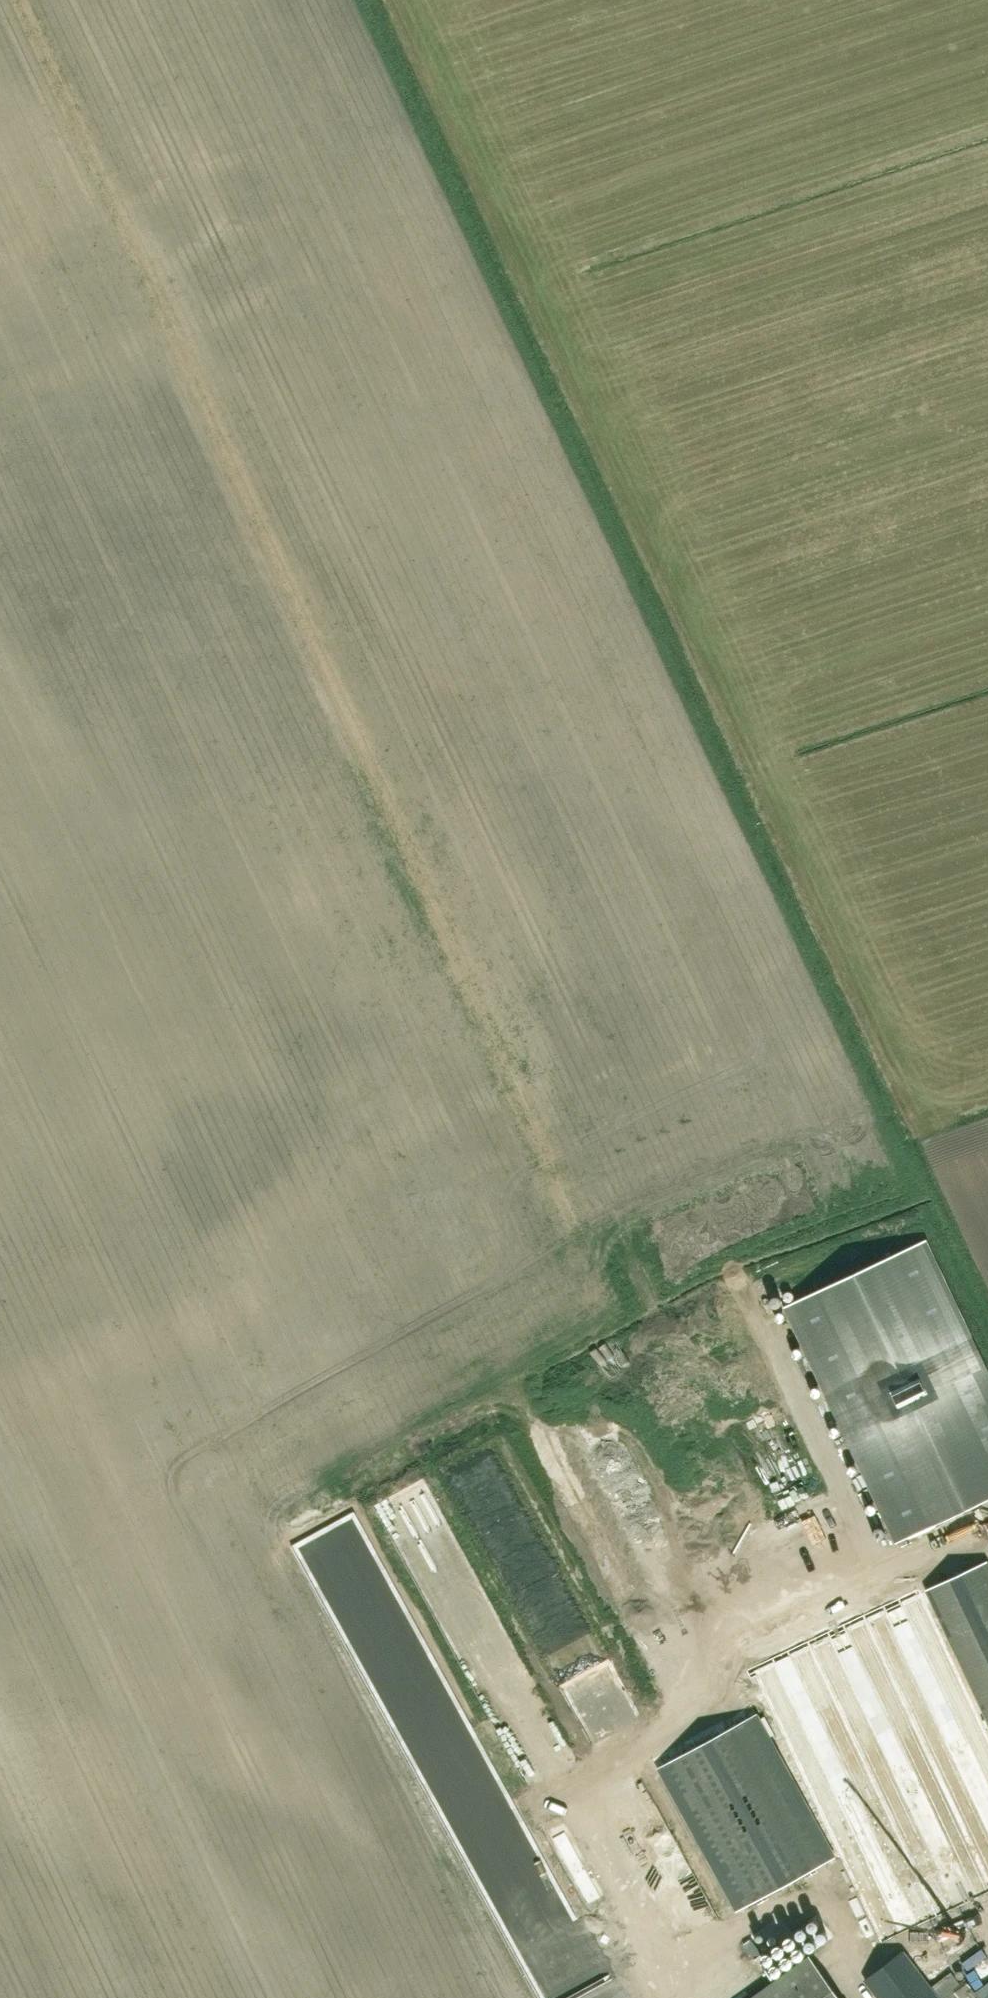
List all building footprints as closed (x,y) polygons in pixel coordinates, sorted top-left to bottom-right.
[(785,1307),(896,1543),(987,1499),(987,1370),(927,1240),(785,1307)] [(630,1478),(600,1391),(579,1398),(610,1485),(630,1478)] [(799,1456),(781,1464),(793,1488),(811,1480),(799,1456)] [(926,1590),(987,1722),(987,1561),(926,1590)] [(890,1739),(930,1719),(921,1700),(901,1710),(888,1682),(867,1692),(890,1739)] [(835,1856),(758,1715),(659,1769),(737,1910),(835,1856)] [(871,1878),(944,1849),(911,1766),(904,1768),(896,1747),(882,1752),(852,1764),(862,1788),(849,1793),(853,1803),(843,1807),(871,1878)] [(987,1902),(987,1837),(909,1885),(939,1933),(987,1902)] [(828,1870),(839,1892),(854,1885),(843,1863),(828,1870)] [(784,1929),(796,1946),(819,1930),(800,1903),(789,1911),(796,1921),(784,1929)] [(987,1965),(987,1925),(956,1943),(974,1974),(987,1965)] [(931,1987),(884,1927),(846,1957),(878,1997),(956,1997),(958,1996),(959,1997),(960,1997),(972,1988),(964,1978),(959,1982),(951,1972),(931,1987)] [(751,1997),(840,1997),(809,1956),(751,1997)]
